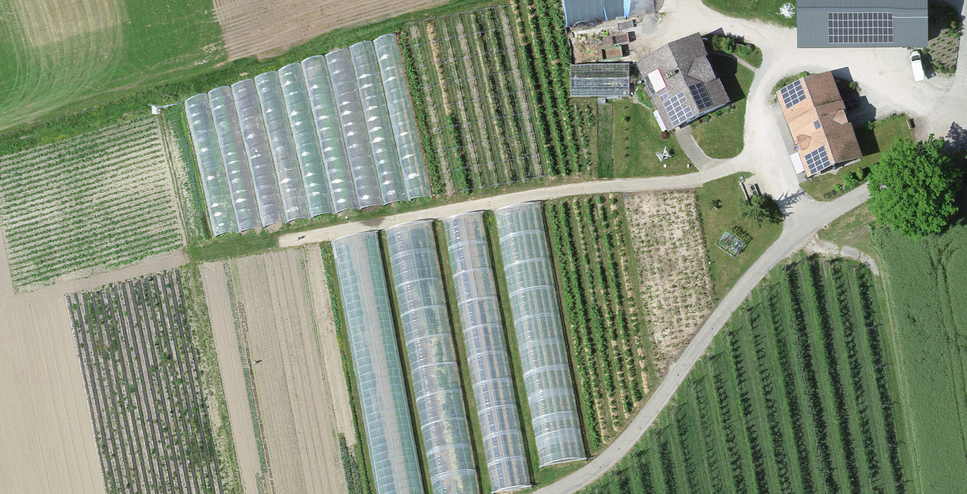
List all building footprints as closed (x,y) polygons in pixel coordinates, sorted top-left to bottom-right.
[(653,0),(564,0),(568,25),(655,12),(653,0)] [(926,0),(801,0),(801,35),(927,34),(926,0)] [(392,40),(371,45),(408,205),(429,200),(392,40)] [(729,106),(699,43),(640,69),(670,132),(729,106)] [(369,47),(347,52),(385,210),(407,205),(369,47)] [(345,54),(323,59),(360,214),(382,209),(345,54)] [(320,61),(299,67),(336,218),(357,213),(320,61)] [(629,68),(573,68),(573,96),(629,96),(629,68)] [(297,70),(275,75),(312,223),(334,217),(297,70)] [(273,78),(251,83),(287,228),(309,222),(273,78)] [(862,159),(833,82),(779,98),(807,179),(826,171),(862,159)] [(248,86),(229,90),(265,232),(284,228),(248,86)] [(227,93),(205,99),(240,238),(261,232),(227,93)] [(204,101),(182,106),(216,242),(238,236),(204,101)] [(582,465),(536,209),(490,217),(536,473),(582,465)] [(478,219),(438,226),(489,493),(521,493),(530,492),(478,219)] [(425,228),(379,237),(429,493),(476,493),(425,228)] [(372,238),(326,247),(376,493),(423,493),(372,238)]
